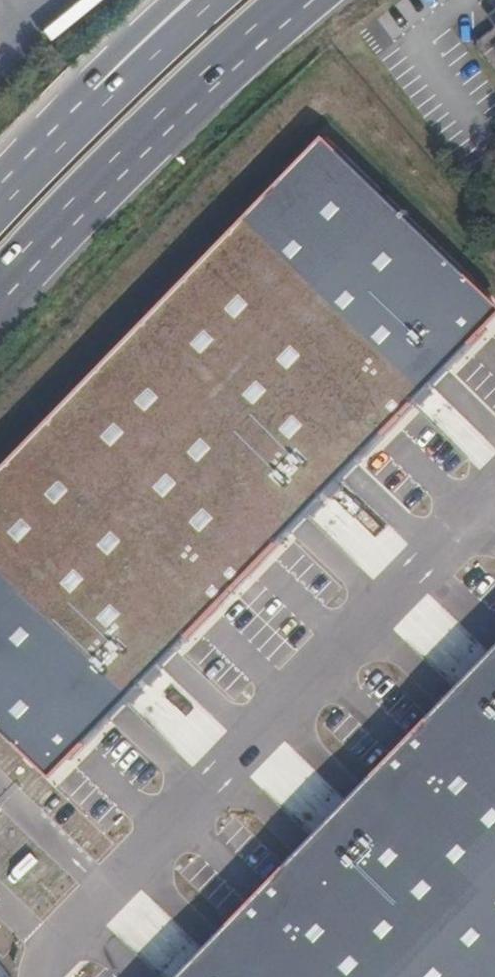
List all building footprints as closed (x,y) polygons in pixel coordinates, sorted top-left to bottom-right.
[(473,46),(494,74),(494,29),(473,46)] [(283,535),(315,502),(494,313),(494,295),(329,137),(0,482),(0,723),(54,775),(283,535)] [(191,976),(494,976),(494,664),(191,976)]
